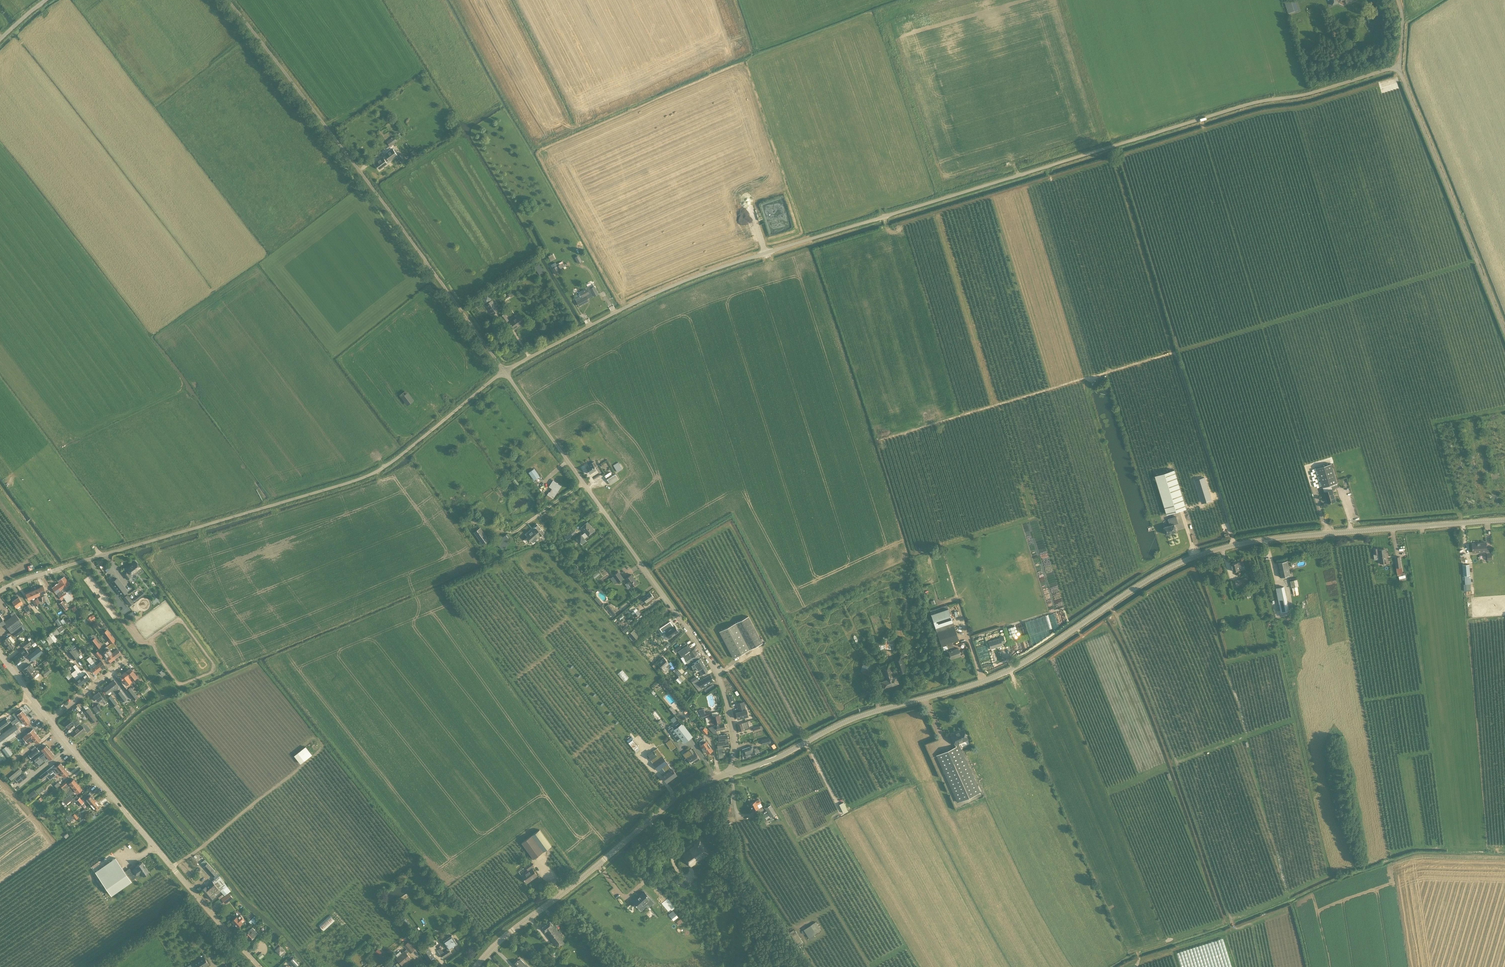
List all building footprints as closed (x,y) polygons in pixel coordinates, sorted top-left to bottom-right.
[(1290,12),(1295,11),(1291,0),(1286,2),(1290,12)] [(393,143),(396,141),(393,137),(391,139),(390,138),(386,141),(390,146),(394,144),(393,143)] [(417,151),(432,141),(429,137),(426,139),(427,140),(415,147),(417,151)] [(385,155),(385,156),(383,157),(375,163),(379,170),(388,163),(386,162),(389,160),(389,161),(397,155),(393,149),(385,155)] [(406,159),(402,153),(398,156),(402,162),(406,159)] [(555,262),(551,264),(553,268),(552,268),(556,275),(560,273),(558,270),(563,267),(561,263),(557,265),(555,262)] [(534,267),(535,268),(539,274),(540,276),(544,273),(543,272),(545,271),(540,263),(534,267)] [(587,298),(593,294),(594,296),(598,294),(593,284),(586,288),(587,289),(580,293),(582,297),(580,298),(579,297),(575,299),(579,306),(588,301),(587,298)] [(491,300),(487,295),(482,299),(486,304),(485,305),(492,315),(499,310),(492,300),(491,300)] [(505,323),(509,320),(504,313),(500,316),(505,323)] [(514,329),(525,322),(520,314),(517,316),(516,314),(514,315),(515,317),(509,321),(514,329)] [(413,401),(407,394),(403,397),(409,404),(413,401)] [(589,466),(586,468),(589,474),(596,469),(595,467),(597,466),(594,461),(592,463),(588,465),(589,466)] [(617,463),(614,465),(613,465),(617,472),(622,468),(618,462),(617,463)] [(1323,487),(1337,483),(1331,463),(1317,468),(1323,487)] [(538,475),(534,469),(529,473),(533,478),(538,475)] [(1168,513),(1187,508),(1175,469),(1156,475),(1167,513),(1168,513)] [(610,485),(619,479),(615,474),(607,480),(610,485)] [(1201,502),(1211,499),(1204,478),(1195,481),(1201,502)] [(561,486),(553,480),(549,486),(552,488),(550,492),(549,492),(545,497),(549,502),(553,498),(561,486)] [(1328,503),(1336,501),(1332,489),(1324,492),(1328,503)] [(1171,521),(1170,521),(1171,525),(1164,527),(1166,534),(1177,531),(1175,524),(1178,522),(1176,516),(1170,518),(1171,521)] [(585,538),(588,535),(595,530),(588,522),(581,528),(585,532),(582,534),(585,538)] [(523,530),(526,534),(533,542),(544,533),(537,525),(536,523),(533,526),(534,527),(533,528),(530,525),(523,530)] [(489,540),(480,527),(474,532),(483,544),(489,540)] [(509,539),(511,537),(508,533),(506,534),(502,537),(501,536),(495,540),(499,546),(505,542),(509,539)] [(1487,552),(1486,542),(1471,543),(1472,553),(1487,552)] [(1378,548),(1373,549),(1374,554),(1379,553),(1380,563),(1387,562),(1385,549),(1378,550),(1378,548)] [(1402,567),(1400,556),(1394,557),(1396,568),(1397,576),(1403,575),(1402,567)] [(127,568),(129,571),(128,572),(127,571),(124,574),(128,579),(131,577),(130,575),(140,567),(135,561),(131,565),(127,568)] [(1287,561),(1277,563),(1280,577),(1290,575),(1287,561)] [(1242,566),(1241,562),(1238,562),(1231,564),(1233,571),(1239,570),(1239,566),(1242,566)] [(1469,564),(1462,565),(1463,575),(1464,575),(1465,584),(1466,584),(1466,591),(1471,591),(1470,584),(1471,584),(1469,564)] [(615,584),(618,582),(624,578),(618,571),(613,575),(613,576),(611,578),(615,584)] [(631,574),(625,579),(631,587),(637,582),(631,574)] [(62,588),(69,597),(71,595),(70,594),(69,593),(74,590),(72,588),(69,584),(64,577),(58,581),(59,583),(63,588),(62,588)] [(1237,587),(1249,584),(1248,577),(1235,580),(1237,587)] [(122,595),(127,591),(117,578),(112,583),(122,595)] [(65,600),(69,597),(62,588),(63,588),(59,583),(52,588),(56,593),(57,593),(61,599),(64,597),(65,600)] [(1285,593),(1283,583),(1278,584),(1275,584),(1278,600),(1286,599),(1285,593)] [(43,586),(37,588),(39,594),(45,592),(48,591),(46,587),(44,588),(43,586)] [(135,601),(145,594),(140,586),(129,593),(135,601)] [(37,588),(31,591),(34,597),(39,594),(37,588)] [(34,597),(31,591),(26,593),(28,599),(34,597)] [(650,592),(643,597),(639,601),(642,605),(646,602),(653,597),(650,592)] [(123,597),(129,605),(133,602),(127,594),(123,597)] [(24,605),(22,603),(18,597),(12,601),(16,607),(20,604),(21,607),(24,605)] [(63,601),(59,603),(64,610),(68,608),(63,601)] [(605,607),(603,609),(610,618),(613,616),(613,617),(616,614),(608,604),(605,607)] [(955,641),(959,639),(949,608),(948,608),(947,605),(930,611),(931,614),(941,645),(946,644),(949,651),(951,658),(960,655),(958,648),(954,649),(952,642),(955,641)] [(636,608),(628,613),(632,618),(634,616),(635,617),(640,613),(636,608)] [(11,633),(13,632),(23,624),(14,612),(11,614),(12,616),(4,622),(5,623),(4,623),(11,633)] [(134,616),(131,612),(125,617),(127,621),(134,616)] [(734,658),(750,649),(762,642),(748,616),(736,622),(719,631),(734,658)] [(669,638),(679,631),(674,625),(673,626),(670,621),(659,628),(662,632),(664,630),(669,638)] [(21,626),(13,633),(16,636),(24,630),(21,626)] [(1017,632),(1015,626),(1008,628),(1010,634),(1009,635),(1009,636),(1009,637),(1011,637),(1013,636),(1013,637),(1014,638),(1015,638),(1016,637),(1016,636),(1018,635),(1019,634),(1019,633),(1018,632),(1017,632)] [(57,628),(49,633),(55,641),(57,639),(55,636),(60,632),(57,628)] [(115,640),(107,630),(103,632),(111,643),(115,640)] [(638,637),(632,631),(628,635),(633,641),(638,637)] [(894,649),(895,635),(884,635),(883,641),(876,640),(876,648),(894,649)] [(1003,635),(999,636),(1000,638),(988,641),(990,649),(1002,645),(1002,643),(1005,642),(1003,635)] [(31,643),(29,640),(32,637),(31,636),(28,638),(28,639),(21,644),(24,648),(31,643)] [(8,637),(2,641),(9,650),(15,646),(8,637)] [(91,641),(97,649),(101,646),(95,638),(91,641)] [(870,640),(864,643),(869,652),(874,649),(870,640)] [(108,647),(115,657),(121,653),(117,648),(116,649),(112,644),(108,647)] [(682,657),(683,656),(687,663),(690,661),(691,662),(700,657),(698,654),(694,648),(691,650),(687,644),(677,651),(682,657)] [(74,645),(71,647),(72,649),(78,656),(78,655),(81,653),(76,646),(76,647),(74,645)] [(110,661),(115,657),(108,647),(107,646),(104,648),(106,650),(103,652),(110,661)] [(32,661),(43,652),(39,647),(28,656),(32,661)] [(19,653),(20,654),(14,658),(17,662),(23,657),(28,653),(25,649),(19,653)] [(72,649),(68,652),(67,652),(73,660),(78,657),(78,656),(72,649)] [(90,663),(92,665),(89,667),(91,668),(94,673),(100,669),(96,664),(94,662),(90,656),(88,658),(87,659),(90,663)] [(664,658),(659,663),(666,671),(671,666),(664,658)] [(699,670),(705,666),(700,659),(692,663),(695,669),(697,668),(699,670)] [(100,669),(105,665),(101,660),(96,664),(100,669)] [(861,661),(863,664),(861,670),(861,671),(866,674),(868,673),(872,671),(870,664),(869,664),(868,660),(861,661)] [(31,664),(23,670),(26,675),(34,668),(31,664)] [(73,666),(76,669),(85,681),(90,677),(86,672),(83,674),(79,668),(76,664),(73,666)] [(884,688),(892,685),(885,665),(877,667),(882,680),(881,681),(884,688)] [(51,671),(48,667),(42,672),(45,676),(51,671)] [(130,667),(125,672),(128,676),(132,682),(134,684),(137,681),(136,679),(138,677),(130,667)] [(34,668),(26,675),(29,679),(38,673),(35,670),(34,668)] [(682,674),(676,668),(673,670),(679,677),(682,674)] [(66,673),(64,674),(68,679),(73,676),(80,685),(85,681),(76,669),(71,673),(68,669),(65,671),(66,673)] [(125,672),(119,676),(123,681),(128,676),(125,672)] [(699,681),(698,680),(693,683),(699,691),(703,689),(702,687),(713,681),(710,675),(699,681)] [(108,684),(112,689),(118,685),(114,680),(108,684)] [(114,695),(116,694),(114,691),(112,689),(108,684),(103,688),(107,693),(110,691),(114,695)] [(143,694),(150,689),(146,684),(139,690),(143,694)] [(132,687),(127,690),(135,700),(139,697),(132,687)] [(120,691),(119,692),(118,692),(116,694),(122,701),(126,698),(120,691)] [(97,701),(100,699),(101,701),(104,704),(106,702),(104,699),(102,697),(103,697),(100,693),(99,692),(97,693),(93,696),(97,701)] [(117,704),(111,696),(107,698),(113,706),(117,704)] [(743,702),(737,703),(739,712),(736,712),(737,719),(748,716),(746,709),(746,710),(743,702)] [(84,712),(88,717),(93,714),(86,704),(83,706),(86,710),(84,712)] [(98,704),(92,708),(96,713),(102,708),(98,704)] [(117,705),(114,706),(119,714),(122,711),(117,705)] [(11,722),(13,725),(18,721),(26,716),(22,710),(22,711),(20,708),(15,711),(16,713),(13,715),(16,719),(11,722)] [(701,717),(711,715),(710,711),(705,713),(704,708),(698,710),(701,717)] [(651,713),(658,721),(662,717),(655,709),(651,713)] [(78,712),(64,723),(67,728),(73,723),(76,726),(80,723),(78,720),(81,718),(82,717),(78,712)] [(93,714),(88,717),(93,723),(97,719),(93,714)] [(721,722),(719,714),(712,715),(708,716),(710,725),(714,724),(721,722)] [(25,725),(30,721),(26,716),(21,719),(23,722),(25,725)] [(1,734),(0,735),(0,748),(0,749),(16,737),(14,736),(20,731),(18,728),(21,725),(21,724),(18,721),(13,725),(1,734)] [(749,727),(747,721),(737,724),(739,731),(749,727)] [(83,723),(81,724),(71,732),(76,738),(86,730),(87,728),(86,726),(85,724),(83,723)] [(683,723),(675,730),(672,727),(669,729),(678,741),(681,738),(684,742),(693,736),(683,723)] [(718,733),(720,733),(720,730),(725,728),(724,723),(716,725),(708,727),(714,734),(718,733)] [(958,744),(968,739),(963,728),(950,734),(955,745),(956,746),(936,755),(957,803),(980,792),(958,744)] [(37,734),(32,729),(22,737),(27,742),(37,734)] [(716,737),(716,741),(719,741),(728,740),(727,734),(718,735),(718,733),(714,734),(716,737)] [(25,747),(34,740),(36,743),(41,739),(36,734),(27,742),(24,745),(25,747)] [(706,741),(704,738),(699,741),(700,745),(704,751),(705,750),(707,753),(712,750),(706,741)] [(636,752),(640,749),(632,740),(628,743),(636,752)] [(673,743),(670,740),(666,742),(669,746),(672,750),(675,747),(673,743)] [(724,757),(723,752),(723,747),(729,746),(728,740),(717,742),(719,758),(724,757)] [(32,760),(35,763),(50,750),(46,745),(43,748),(40,745),(36,748),(32,751),(28,755),(31,758),(40,751),(39,751),(41,749),(43,752),(39,756),(38,755),(32,760)] [(306,745),(293,754),(300,763),(312,754),(306,745)] [(744,758),(751,755),(757,753),(755,748),(754,748),(753,745),(741,749),(742,752),(744,758)] [(7,757),(12,754),(6,746),(2,749),(7,757)] [(668,763),(657,748),(646,755),(658,770),(662,767),(668,763)] [(695,763),(700,759),(695,751),(694,752),(691,748),(683,754),(686,758),(687,757),(692,764),(695,762),(695,763)] [(37,766),(43,761),(42,761),(47,757),(49,760),(54,756),(50,750),(35,763),(37,766)] [(49,774),(47,776),(50,780),(60,772),(64,768),(60,763),(53,769),(51,767),(47,771),(49,774)] [(668,763),(662,767),(666,773),(662,776),(666,782),(677,775),(672,769),(668,763)] [(68,773),(64,768),(60,772),(64,777),(68,773)] [(42,780),(47,776),(49,774),(47,771),(40,777),(42,780)] [(15,780),(18,783),(27,777),(24,773),(15,780)] [(60,786),(66,793),(77,784),(73,779),(69,783),(67,784),(65,781),(60,786)] [(67,796),(62,800),(66,804),(71,800),(73,803),(78,798),(76,795),(73,798),(71,796),(72,792),(75,790),(77,793),(82,789),(77,784),(66,793),(68,795),(67,796)] [(34,790),(27,796),(31,800),(38,795),(34,790)] [(87,800),(90,804),(95,800),(89,793),(83,798),(85,801),(87,800)] [(85,803),(79,797),(76,801),(80,807),(85,803)] [(762,806),(759,799),(750,803),(753,810),(762,806)] [(90,804),(93,808),(93,809),(95,811),(98,809),(96,807),(99,805),(95,800),(90,804)] [(839,804),(843,813),(848,811),(844,802),(839,804)] [(770,817),(776,814),(771,805),(765,808),(770,817)] [(77,815),(75,814),(72,816),(70,813),(66,818),(69,822),(77,815)] [(66,827),(75,820),(78,817),(77,815),(69,822),(65,825),(66,827)] [(540,830),(522,842),(533,858),(551,846),(540,830)] [(695,846),(682,855),(691,866),(703,857),(709,853),(700,841),(694,844),(695,846)] [(92,867),(94,870),(111,859),(109,856),(92,867)] [(149,872),(142,862),(136,866),(137,867),(133,870),(131,871),(132,873),(128,876),(115,858),(95,872),(111,895),(131,881),(131,880),(135,877),(136,876),(137,876),(141,873),(143,876),(149,872)] [(227,886),(227,885),(222,878),(214,869),(208,863),(205,859),(201,863),(210,873),(215,879),(214,880),(202,890),(210,900),(222,891),(224,893),(218,897),(220,899),(231,890),(227,886)] [(532,867),(534,866),(531,862),(529,859),(524,863),(526,865),(525,866),(528,871),(522,876),(527,883),(537,875),(532,868),(532,867)] [(689,884),(680,875),(674,880),(678,884),(679,883),(685,888),(689,884)] [(225,904),(233,898),(229,892),(221,899),(225,904)] [(653,904),(644,892),(630,902),(639,914),(653,904)] [(664,894),(660,898),(658,899),(670,914),(674,910),(676,908),(664,894)] [(238,917),(237,916),(232,921),(238,926),(243,922),(242,922),(245,919),(244,918),(240,914),(238,917)] [(324,931),(335,920),(330,915),(319,925),(324,931)] [(554,945),(563,938),(550,921),(542,928),(554,945)] [(815,922),(810,925),(815,933),(820,930),(815,922)] [(815,933),(810,925),(804,929),(809,937),(815,933)] [(250,940),(258,933),(252,927),(250,930),(250,929),(245,934),(247,937),(250,940)] [(796,930),(791,933),(797,945),(803,942),(796,930)] [(443,943),(447,949),(440,954),(443,958),(451,952),(449,949),(457,943),(452,935),(443,941),(445,942),(443,943)] [(414,949),(408,942),(404,945),(407,949),(405,950),(401,953),(400,951),(396,954),(397,956),(396,958),(403,965),(411,958),(407,953),(409,951),(410,952),(414,949)] [(279,945),(275,948),(281,955),(285,952),(282,948),(279,945)] [(375,951),(381,957),(384,954),(383,954),(385,952),(380,947),(375,951)] [(427,949),(422,952),(430,962),(436,958),(430,952),(430,953),(427,949)] [(294,957),(292,955),(287,958),(295,966),(296,966),(300,964),(294,957)] [(193,963),(186,966),(205,966),(209,965),(204,956),(193,963)]
